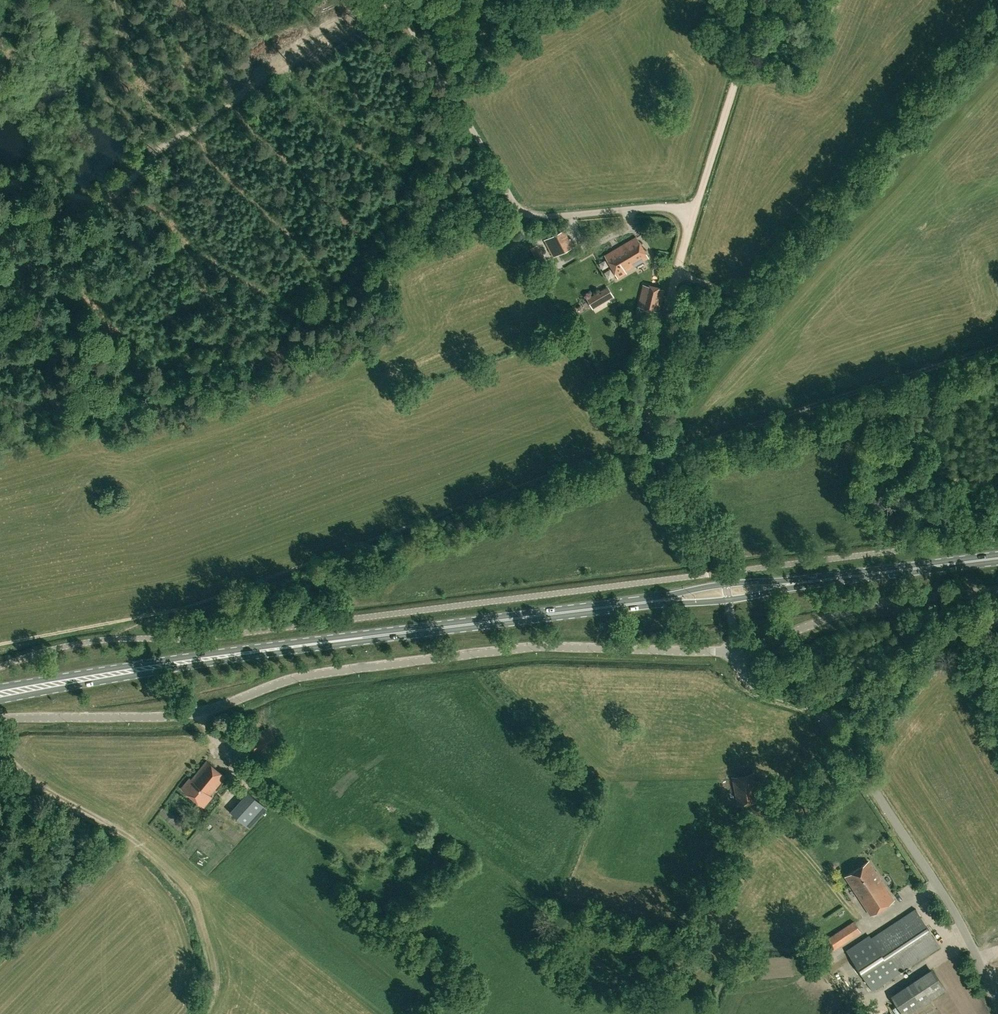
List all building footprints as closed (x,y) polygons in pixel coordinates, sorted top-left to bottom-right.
[(553,257),(573,247),(564,229),(544,240),(553,257)] [(648,257),(637,237),(605,255),(618,277),(626,272),(625,270),(648,257)] [(659,311),(664,290),(643,285),(639,306),(659,311)] [(589,310),(613,295),(607,286),(584,300),(589,310)] [(676,438),(673,431),(668,433),(671,441),(676,438)] [(225,776),(207,761),(192,780),(190,778),(182,788),(204,806),(212,797),(210,795),(225,776)] [(754,774),(732,779),(737,803),(759,799),(754,774)] [(869,888),(881,880),(868,861),(857,869),(869,888)] [(869,888),(857,869),(845,876),(858,895),(870,915),(894,899),(881,880),(869,888)] [(916,909),(870,938),(894,975),(940,945),(916,909)] [(854,921),(816,945),(823,956),(861,932),(854,921)] [(870,938),(868,935),(846,949),(872,990),(894,975),(870,938)] [(933,968),(922,975),(936,997),(945,991),(933,968)]
